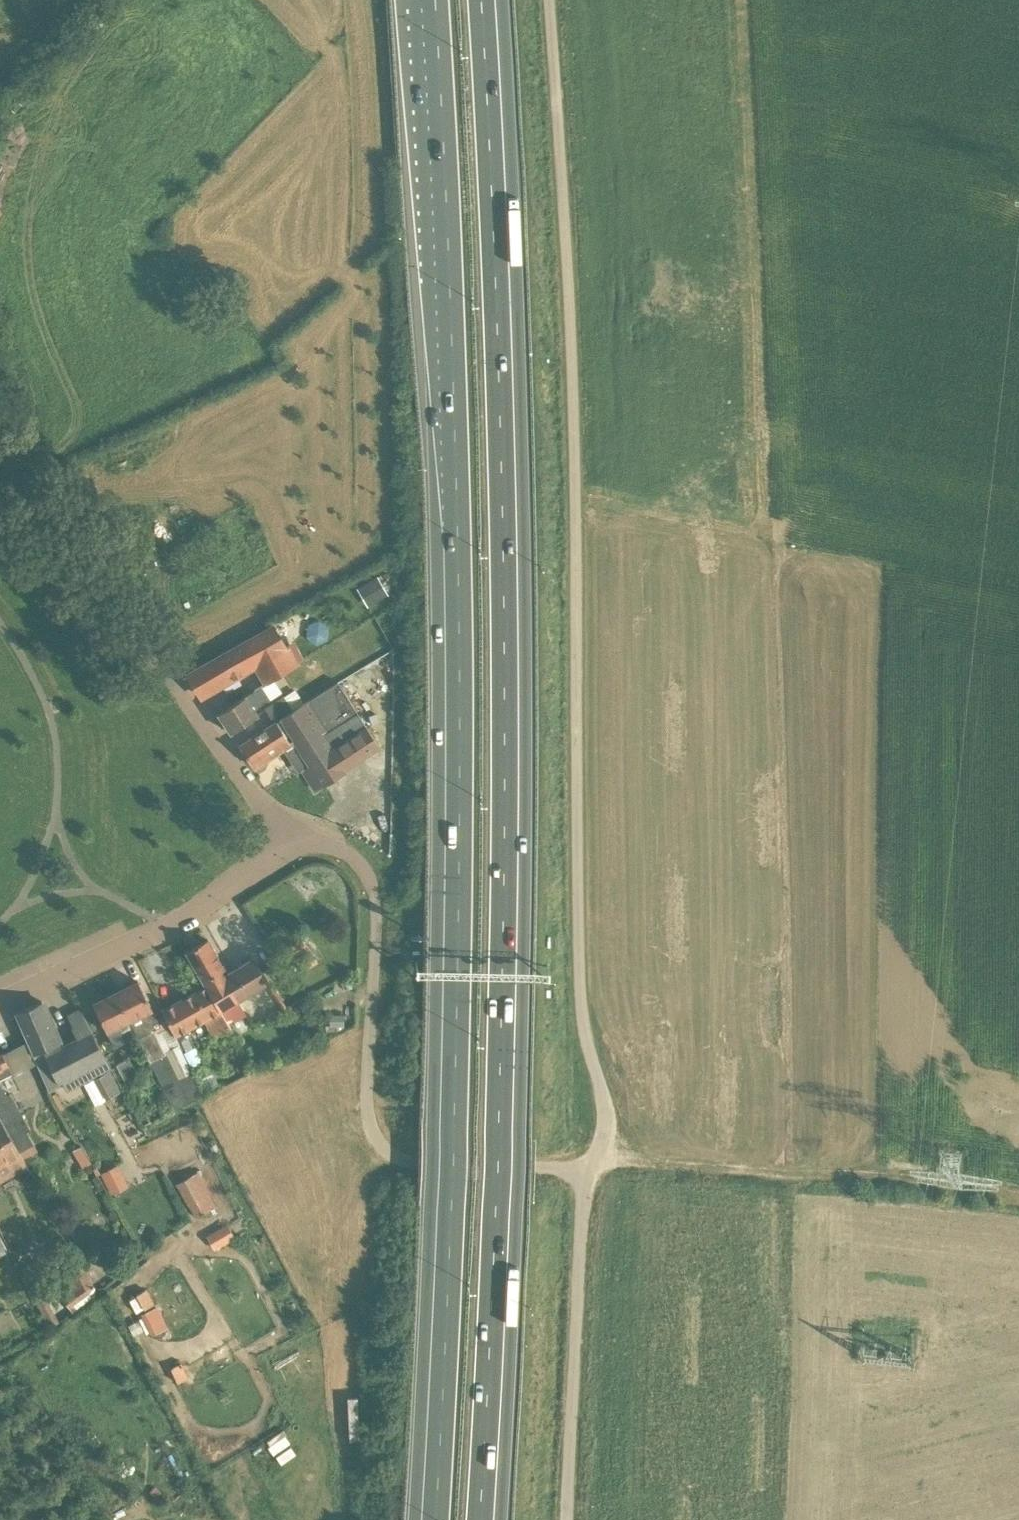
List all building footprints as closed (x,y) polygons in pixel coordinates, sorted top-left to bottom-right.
[(359,590),(368,605),(387,594),(377,579),(359,590)] [(295,665),(273,627),(187,676),(201,697),(256,665),(266,682),(295,665)] [(274,721),(274,722),(238,746),(252,766),(293,739),(310,764),(303,768),(317,790),(345,772),(343,770),(377,748),(378,745),(337,681),(292,709),(274,721)] [(230,733),(265,709),(264,707),(273,701),(262,684),(217,714),(230,733)] [(292,709),(283,695),(273,701),(264,707),(265,709),(274,721),(292,709)] [(284,959),(306,945),(297,930),(275,943),(284,959)] [(184,952),(199,978),(202,982),(203,981),(206,987),(206,986),(219,1010),(229,1026),(246,1016),(222,976),(220,972),(224,969),(207,939),(184,952)] [(313,952),(302,958),(308,969),(319,963),(313,952)] [(253,959),(222,976),(246,1016),(246,1015),(238,1000),(268,982),(253,959)] [(198,978),(190,965),(181,970),(188,983),(198,978)] [(170,1026),(164,1015),(156,1019),(137,981),(115,992),(128,1020),(128,1021),(136,1036),(174,1110),(203,1096),(174,1036),(170,1026)] [(162,1011),(164,1015),(170,1026),(174,1036),(204,1019),(214,1036),(229,1027),(229,1026),(219,1010),(206,986),(206,987),(162,1011)] [(128,1021),(128,1020),(115,992),(92,1003),(114,1048),(136,1036),(128,1021)] [(79,1083),(80,1084),(111,1070),(80,1009),(68,1015),(75,1029),(72,1030),(77,1039),(61,1047),(41,1002),(14,1013),(47,1088),(64,1079),(68,1088),(79,1083)] [(330,1014),(330,1027),(344,1026),(344,1014),(330,1014)] [(203,1062),(195,1047),(183,1054),(191,1068),(203,1062)] [(11,1073),(2,1054),(0,1055),(0,1079),(11,1073)] [(115,1065),(124,1082),(136,1076),(126,1058),(115,1065)] [(20,1151),(33,1144),(26,1132),(30,1129),(10,1093),(6,1095),(1,1086),(0,1084),(0,1111),(20,1151)] [(8,1161),(15,1174),(27,1168),(18,1152),(20,1151),(0,1111),(0,1165),(8,1161)] [(81,1165),(84,1163),(75,1148),(72,1150),(81,1165)] [(101,1170),(111,1193),(131,1184),(121,1161),(101,1170)] [(201,1169),(177,1183),(197,1217),(221,1203),(201,1169)] [(207,1236),(212,1247),(222,1242),(217,1231),(207,1236)] [(8,1251),(1,1237),(2,1237),(0,1233),(0,1256),(8,1251)] [(23,1272),(28,1282),(39,1301),(53,1293),(42,1274),(46,1271),(40,1259),(22,1268),(24,1272),(23,1272)] [(93,1286),(83,1267),(65,1276),(70,1285),(63,1290),(64,1301),(69,1308),(89,1293),(93,1286)]
